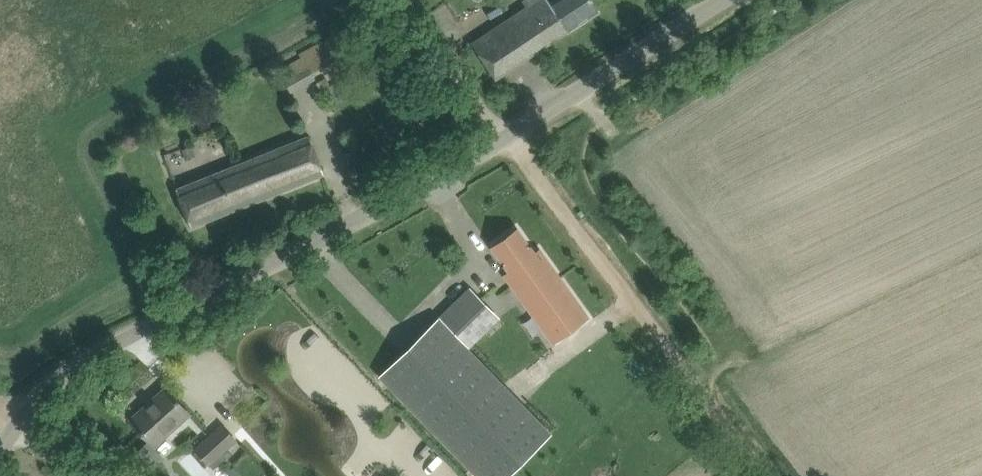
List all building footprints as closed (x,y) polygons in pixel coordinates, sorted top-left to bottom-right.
[(490,32),(473,43),(497,78),(599,10),(592,0),(553,0),(550,2),(549,0),(525,0),(524,1),(528,6),(490,32)] [(177,189),(185,207),(192,226),(324,173),(309,136),(177,189)] [(505,274),(554,342),(588,317),(539,249),(534,252),(517,228),(492,246),(510,270),(505,274)] [(420,282),(429,296),(437,290),(428,277),(420,282)] [(485,303),(470,288),(441,317),(442,318),(440,320),(439,319),(381,376),(479,475),(509,475),(552,434),(468,348),(485,331),(471,317),(485,303)] [(499,317),(485,303),(471,317),(485,331),(499,317)] [(190,414),(180,402),(166,387),(131,419),(155,446),(169,432),(190,414)] [(196,449),(210,464),(236,440),(222,424),(196,449)]
